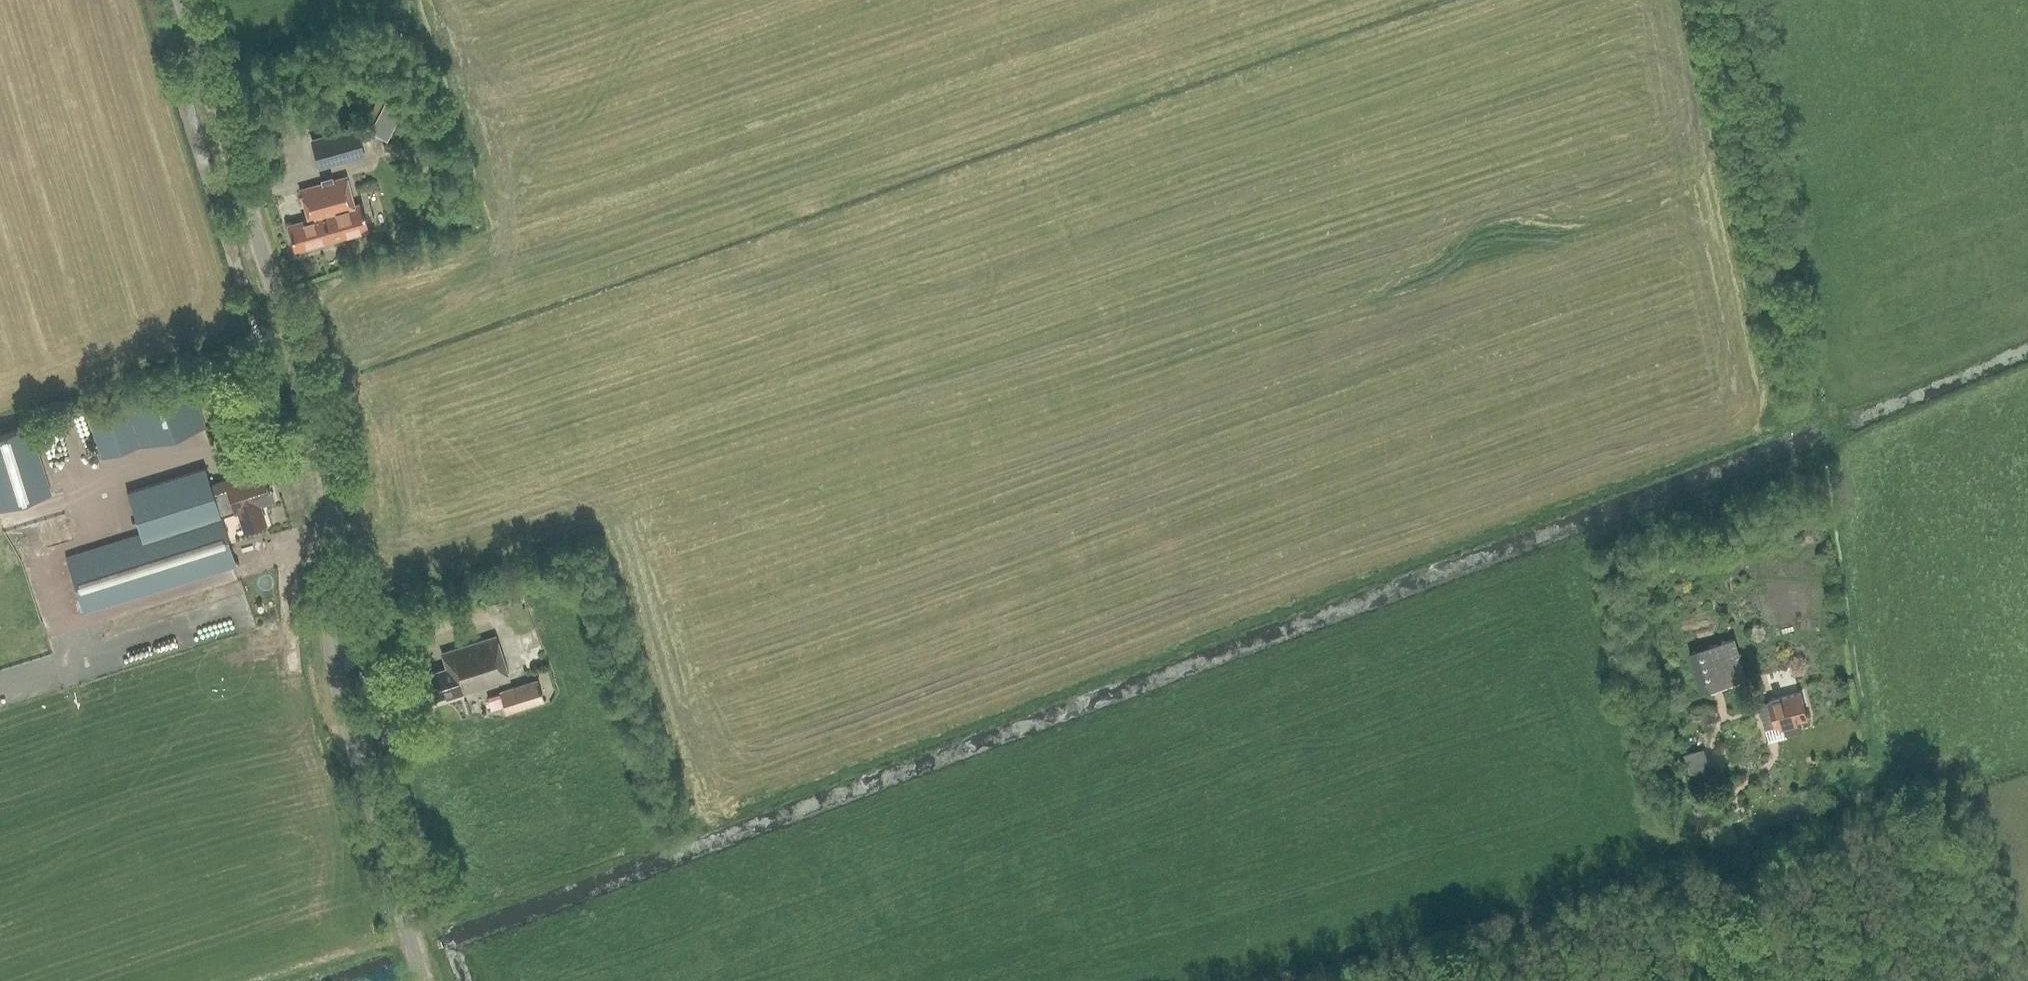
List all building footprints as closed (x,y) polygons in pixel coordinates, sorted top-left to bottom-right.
[(319,167),(362,155),(355,128),(312,140),(319,167)] [(327,183),(327,182),(299,190),(302,201),(303,200),(306,211),(305,212),(307,219),(287,224),(295,251),(366,231),(359,205),(353,206),(345,178),(331,181),(331,182),(327,183)] [(101,458),(205,426),(189,376),(85,408),(101,458)] [(50,494),(29,425),(0,434),(0,509),(50,494)] [(210,484),(205,467),(127,491),(140,533),(65,556),(83,612),(235,564),(220,516),(238,510),(244,531),(267,524),(261,503),(273,499),(264,470),(249,475),(248,472),(210,484)] [(446,699),(508,679),(495,636),(441,653),(446,668),(425,675),(432,699),(445,695),(446,699)] [(1700,693),(1746,679),(1735,638),(1688,652),(1700,693)] [(507,713),(545,701),(537,678),(500,691),(507,713)] [(1807,718),(1800,693),(1757,704),(1764,734),(1779,731),(1778,726),(1784,724),(1787,734),(1803,730),(1801,720),(1807,718)]
